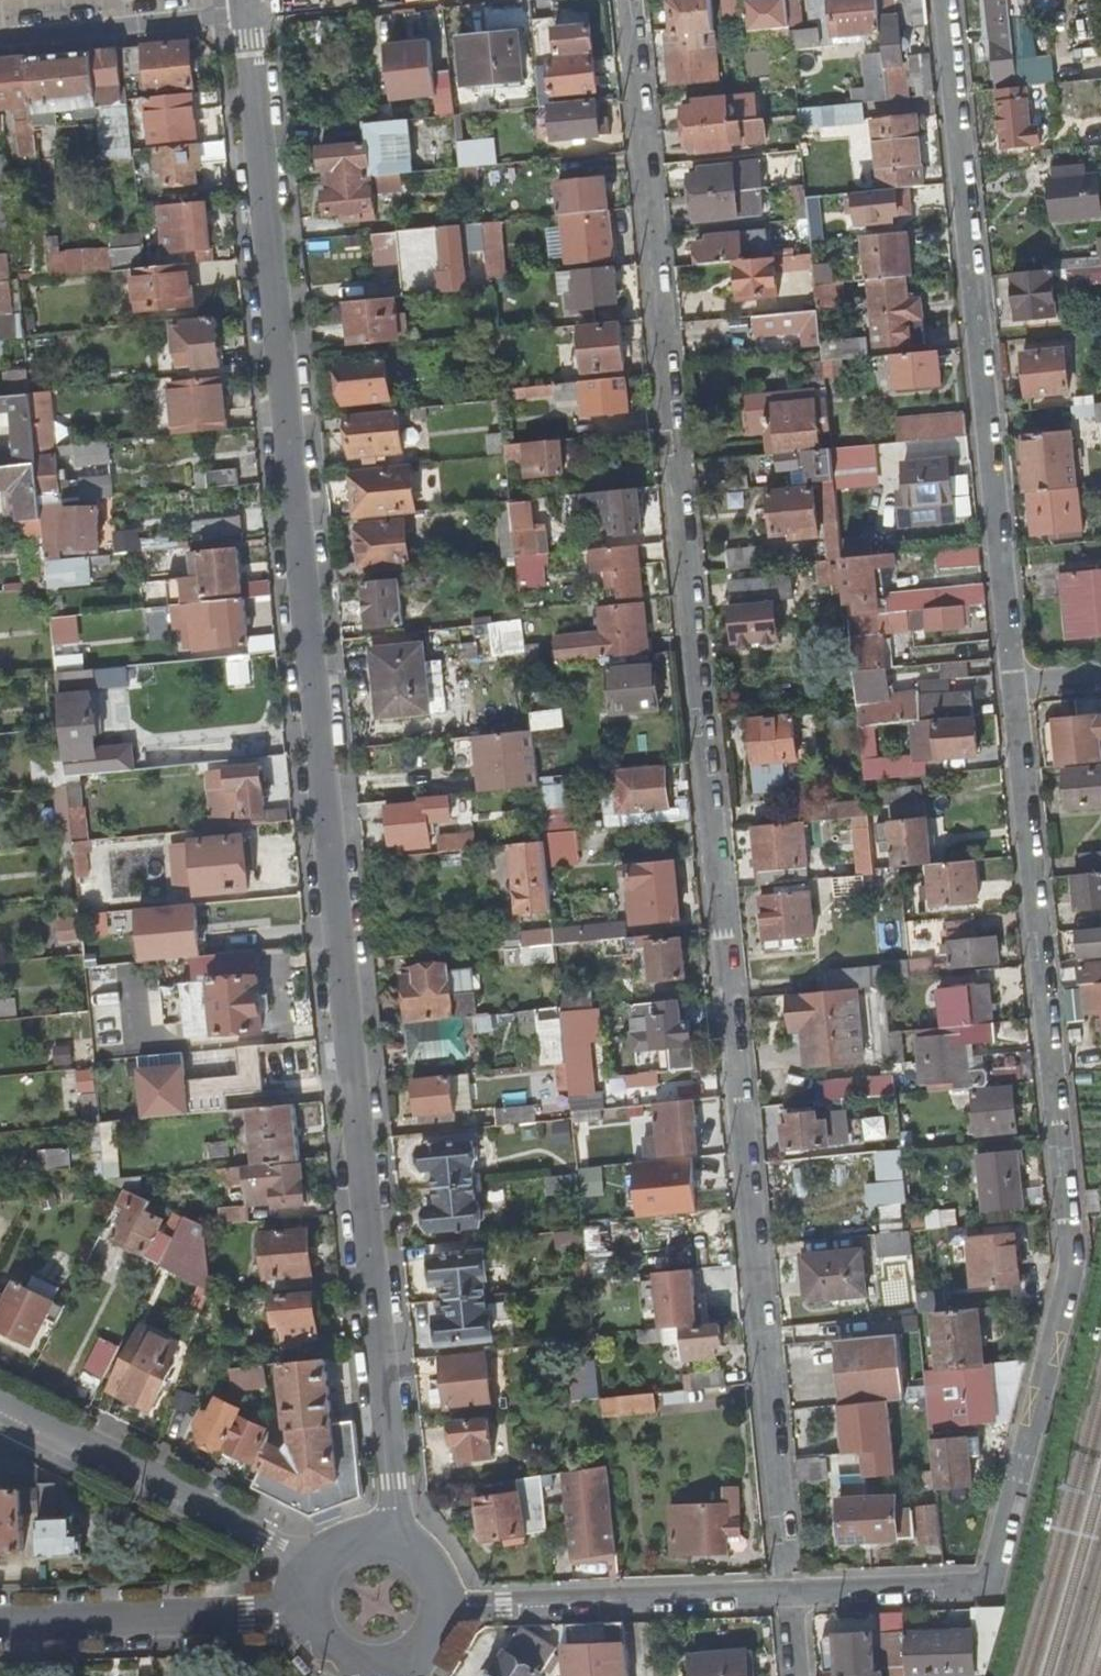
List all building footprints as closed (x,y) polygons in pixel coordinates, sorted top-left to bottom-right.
[(670,3),(673,41),(665,42),(669,86),(717,81),(710,0),(672,0),(670,3)] [(790,39),(790,35),(789,27),(802,25),(800,0),(769,0),(749,2),(751,33),(778,31),(779,40),(790,39)] [(878,0),(808,0),(810,24),(821,24),(821,32),(823,50),(837,48),(837,38),(882,34),(881,21),(878,0)] [(998,88),(1000,87),(1020,85),(1017,60),(1013,17),(1013,10),(1012,5),(1012,0),(990,0),(998,88)] [(552,18),(530,20),(535,68),(549,68),(548,62),(589,58),(586,30),(553,33),(552,18)] [(882,34),(884,56),(890,103),(911,101),(910,78),(912,78),(912,66),(905,66),(904,53),(910,48),(910,44),(908,41),(906,39),(902,39),(900,19),(881,21),(882,34)] [(821,32),(799,34),(800,51),(823,50),(821,32)] [(800,51),(799,34),(790,35),(790,39),(791,52),(800,51)] [(513,35),(456,40),(460,85),(516,80),(513,35)] [(123,48),(126,79),(146,77),(147,87),(162,86),(163,90),(193,87),(189,42),(123,48)] [(102,154),(134,150),(128,104),(122,105),(116,49),(92,52),(99,126),(102,154)] [(935,51),(913,52),(914,95),(935,95),(935,51)] [(30,58),(36,120),(38,131),(99,126),(92,52),(30,58)] [(400,59),(403,89),(441,86),(438,56),(400,59)] [(849,100),(849,107),(855,106),(890,103),(884,56),(864,58),(867,98),(849,100)] [(1053,56),(1017,60),(1020,85),(1030,84),(1056,81),(1053,56)] [(13,107),(14,122),(36,120),(30,58),(0,60),(0,108),(13,107)] [(548,73),(551,98),(593,94),(589,58),(548,62),(549,68),(535,68),(536,74),(548,73)] [(1036,144),(1034,124),(1030,84),(1020,85),(1000,87),(1006,146),(1036,144)] [(441,86),(403,89),(404,109),(443,105),(441,86)] [(762,89),(733,92),(737,118),(765,114),(762,89)] [(203,111),(202,95),(149,101),(153,143),(199,139),(196,111),(203,111)] [(551,108),(551,98),(539,99),(540,109),(547,108),(551,108)] [(680,111),(682,128),(726,125),(725,100),(694,103),(694,110),(680,111)] [(551,108),(547,108),(550,143),(609,138),(607,120),(597,120),(596,105),(551,108)] [(849,107),(816,110),(817,123),(857,120),(855,106),(849,107)] [(922,188),(915,130),(914,118),(887,121),(886,115),(871,117),(880,192),(898,190),(907,189),(922,188)] [(914,118),(915,130),(926,129),(925,117),(914,118)] [(319,144),(320,166),(329,166),(330,179),(370,176),(408,173),(405,120),(379,122),(380,132),(335,135),(335,143),(319,144)] [(762,143),(759,122),(726,125),(682,128),(685,150),(698,150),(699,156),(729,153),(729,147),(762,143)] [(1043,123),(1034,124),(1036,144),(1045,143),(1043,123)] [(202,164),(201,143),(158,147),(161,168),(168,168),(170,181),(198,179),(197,164),(202,164)] [(460,170),(492,168),(491,144),(458,146),(460,168),(460,170)] [(760,165),(702,170),(702,176),(689,178),(691,196),(734,192),(761,190),(760,165)] [(329,166),(320,166),(320,180),(330,179),(329,166)] [(1049,172),(1053,220),(1100,215),(1100,209),(1098,175),(1086,176),(1086,167),(1049,172)] [(370,176),(330,179),(330,189),(322,190),(324,212),(341,211),(342,220),(373,218),(370,176)] [(557,183),(560,217),(573,216),(606,213),(603,180),(557,183)] [(792,187),(795,220),(808,219),(806,199),(804,186),(792,187)] [(910,211),(907,189),(898,190),(898,195),(855,201),(858,227),(891,223),(891,219),(901,218),(900,212),(910,211)] [(734,192),(691,196),(693,219),(706,218),(707,223),(736,220),(734,192)] [(207,202),(163,206),(167,251),(145,254),(146,265),(168,263),(190,261),(214,259),(207,202)] [(609,261),(606,213),(573,216),(576,264),(609,261)] [(479,225),(485,279),(494,278),(513,276),(509,222),(479,225)] [(398,232),(401,280),(411,280),(412,296),(465,292),(459,226),(398,232)] [(551,255),(566,255),(565,226),(551,226),(551,255)] [(112,247),(144,245),(142,231),(111,234),(112,247)] [(695,245),(696,265),(732,262),(763,259),(760,232),(707,238),(707,244),(695,245)] [(7,235),(0,235),(0,312),(10,311),(7,280),(11,280),(9,254),(14,254),(13,234),(7,235)] [(868,264),(856,265),(857,284),(866,283),(906,280),(904,251),(911,250),(909,234),(866,238),(868,257),(868,264)] [(1056,268),(1100,263),(1100,240),(1097,240),(1098,257),(1056,261),(1056,268)] [(146,265),(145,254),(144,245),(112,247),(114,269),(136,267),(146,265)] [(114,269),(112,247),(49,252),(51,276),(114,269)] [(914,279),(911,250),(904,251),(906,280),(907,280),(914,279)] [(771,258),(772,273),(812,268),(811,254),(771,258)] [(856,258),(856,265),(868,264),(868,257),(856,258)] [(774,297),(772,273),(771,258),(763,259),(732,262),(736,301),(774,297)] [(187,284),(192,283),(190,261),(168,263),(146,265),(136,267),(139,307),(188,302),(187,284)] [(1100,275),(1100,263),(1056,268),(1068,278),(1100,275)] [(833,268),(812,270),(814,288),(835,286),(833,268)] [(1058,314),(1054,268),(1017,273),(1021,318),(1058,314)] [(616,323),(614,303),(606,303),(605,293),(613,292),(611,269),(572,272),(573,293),(566,293),(567,309),(586,308),(587,325),(616,323)] [(486,290),(487,306),(497,305),(494,278),(485,279),(486,290)] [(411,280),(401,280),(402,297),(412,296),(411,280)] [(908,297),(907,280),(906,280),(866,283),(867,301),(856,302),(856,313),(869,313),(873,352),(923,348),(919,306),(916,303),(916,297),(908,297)] [(816,311),(834,310),(834,304),(842,303),(841,285),(835,286),(814,288),(816,311)] [(606,303),(614,303),(613,292),(605,293),(606,303)] [(397,339),(394,298),(347,301),(350,343),(397,339)] [(816,311),(785,314),(787,335),(802,334),(803,346),(820,345),(816,311)] [(25,338),(25,313),(0,314),(0,339),(25,338)] [(222,365),(218,315),(175,319),(179,365),(198,364),(198,368),(222,365)] [(619,330),(580,332),(583,373),(621,370),(619,330)] [(864,342),(820,345),(820,348),(821,361),(822,364),(865,360),(864,342)] [(1065,351),(1025,355),(1028,396),(1068,393),(1065,351)] [(941,387),(938,353),(895,357),(899,391),(941,387)] [(355,382),(356,400),(391,397),(388,354),(343,357),(345,382),(355,382)] [(810,384),(824,384),(822,364),(821,361),(807,362),(810,384)] [(8,371),(10,395),(30,393),(28,370),(8,371)] [(223,379),(179,383),(182,430),(227,427),(223,379)] [(625,412),(622,379),(525,385),(525,393),(553,391),(553,398),(579,397),(580,415),(625,412)] [(346,401),(356,400),(355,382),(345,382),(346,401)] [(748,396),(751,422),(773,420),(775,437),(776,455),(819,451),(817,431),(828,430),(824,388),(748,396)] [(12,447),(13,463),(36,461),(35,451),(30,393),(10,395),(0,396),(0,418),(10,417),(12,447)] [(424,420),(424,406),(411,407),(412,421),(424,420)] [(49,407),(31,409),(35,451),(53,449),(49,407)] [(403,452),(399,408),(347,412),(350,456),(368,455),(369,462),(376,461),(376,454),(403,452)] [(897,424),(898,445),(969,440),(966,418),(897,424)] [(752,439),(775,437),(773,420),(751,422),(752,439)] [(1030,493),(1077,488),(1072,435),(1026,440),(1030,493)] [(483,438),(484,456),(498,455),(497,437),(483,438)] [(561,474),(558,441),(501,445),(503,458),(503,459),(524,459),(526,476),(561,474)] [(109,463),(107,443),(35,451),(36,461),(40,507),(57,505),(113,499),(111,480),(70,484),(70,491),(58,492),(57,481),(64,480),(64,468),(56,469),(55,457),(78,455),(79,465),(109,463)] [(13,463),(12,447),(4,447),(6,464),(13,463)] [(830,451),(832,467),(868,464),(868,448),(830,451)] [(778,472),(791,471),(807,470),(808,484),(812,484),(833,482),(832,467),(830,451),(819,451),(776,455),(778,472)] [(20,525),(23,525),(42,524),(40,507),(36,461),(13,463),(6,464),(0,464),(0,485),(7,485),(13,479),(20,479),(22,493),(17,493),(20,525)] [(948,466),(904,471),(908,508),(953,504),(948,466)] [(198,490),(238,486),(237,469),(197,472),(198,490)] [(410,469),(363,472),(366,512),(413,509),(410,469)] [(807,470),(791,471),(791,485),(808,484),(807,470)] [(366,512),(363,472),(354,472),(356,513),(366,512)] [(833,482),(812,484),(816,526),(820,526),(823,562),(842,561),(833,482)] [(1051,533),(1059,532),(1081,529),(1077,488),(1030,493),(1034,534),(1051,533)] [(599,493),(600,510),(607,510),(608,527),(617,527),(618,534),(618,535),(638,535),(639,534),(636,490),(599,493)] [(806,491),(766,495),(769,538),(794,535),(794,540),(810,539),(806,491)] [(583,511),(600,510),(599,493),(582,494),(583,511)] [(525,556),(534,555),(531,527),(525,526),(522,498),(508,499),(508,504),(514,556),(525,556)] [(60,529),(57,505),(40,507),(42,524),(43,530),(60,529)] [(97,511),(67,514),(68,532),(65,532),(67,552),(100,549),(97,511)] [(242,519),(194,523),(196,542),(244,538),(242,519)] [(406,521),(369,524),(370,548),(361,548),(361,560),(334,562),(336,581),(382,577),(382,566),(409,564),(406,521)] [(24,542),(27,541),(44,539),(43,530),(42,524),(23,525),(24,542)] [(370,548),(369,524),(359,524),(361,548),(370,548)] [(1059,532),(1059,537),(1059,541),(1082,539),(1081,529),(1059,532)] [(44,539),(27,541),(31,590),(49,589),(47,564),(44,539)] [(47,564),(57,563),(55,539),(44,539),(47,564)] [(983,545),(939,546),(939,566),(983,565),(983,545)] [(637,597),(634,548),(589,552),(591,574),(605,573),(608,599),(637,597)] [(759,549),(726,551),(728,570),(761,567),(759,549)] [(170,583),(172,608),(174,608),(246,600),(254,599),(273,597),(271,584),(244,587),(240,552),(192,556),(194,580),(170,583)] [(515,569),(516,582),(528,581),(525,556),(514,556),(515,569)] [(842,561),(845,593),(848,620),(878,617),(877,605),(887,605),(884,572),(898,571),(896,556),(842,561)] [(87,587),(85,560),(57,563),(47,564),(49,589),(49,592),(87,587)] [(823,562),(813,563),(816,588),(831,588),(831,593),(845,593),(842,561),(823,562)] [(1064,574),(1069,635),(1100,632),(1100,571),(1064,574)] [(788,580),(728,587),(733,645),(760,643),(762,650),(772,650),(776,647),(776,641),(778,641),(776,604),(790,603),(788,580)] [(408,582),(364,585),(366,629),(411,626),(408,582)] [(901,599),(902,615),(919,614),(963,610),(986,608),(984,590),(901,599)] [(246,600),(250,646),(259,645),(254,599),(246,600)] [(176,631),(185,630),(196,629),(198,648),(198,652),(250,646),(246,600),(174,608),(176,631)] [(557,637),(559,662),(609,658),(644,655),(646,655),(643,608),(600,611),(601,634),(557,637)] [(966,631),(963,610),(919,614),(920,634),(966,631)] [(922,634),(920,634),(919,614),(902,615),(892,616),(893,626),(914,624),(915,635),(922,634)] [(879,636),(878,617),(848,620),(853,674),(885,671),(882,636),(879,636)] [(67,641),(66,619),(51,621),(53,642),(67,641)] [(187,649),(198,648),(196,629),(185,630),(187,649)] [(417,644),(372,648),(377,718),(424,714),(417,644)] [(535,644),(523,645),(525,664),(537,664),(535,644)] [(645,665),(644,655),(609,658),(610,669),(605,669),(609,712),(656,709),(653,665),(645,665)] [(252,663),(232,664),(232,681),(253,681),(252,663)] [(905,724),(903,702),(888,703),(885,671),(853,674),(856,704),(858,728),(900,724),(905,724)] [(91,682),(91,672),(56,676),(57,687),(69,686),(75,682),(91,682)] [(90,695),(59,698),(61,726),(63,749),(64,760),(95,757),(93,735),(99,735),(97,714),(91,714),(90,695)] [(919,701),(903,702),(905,724),(922,722),(919,701)] [(936,720),(973,716),(972,703),(935,706),(936,720)] [(977,754),(973,716),(936,720),(940,757),(977,754)] [(1047,764),(1100,760),(1100,717),(1047,721),(1045,729),(1047,764)] [(790,721),(747,725),(750,768),(778,765),(794,764),(793,753),(790,721)] [(858,728),(859,741),(901,738),(900,724),(858,728)] [(477,737),(480,792),(538,788),(536,775),(532,733),(477,737)] [(177,766),(260,757),(258,735),(226,737),(227,745),(176,750),(177,766)] [(32,751),(35,789),(67,786),(66,778),(64,760),(63,749),(32,751)] [(106,774),(142,770),(141,753),(105,757),(106,774)] [(891,763),(862,765),(863,779),(892,777),(891,763)] [(778,765),(750,768),(752,794),(780,792),(778,765)] [(262,766),(229,768),(229,774),(220,775),(221,790),(231,789),(234,818),(267,815),(262,766)] [(605,826),(676,821),(675,808),(664,808),(661,766),(613,769),(615,792),(602,793),(605,826)] [(1067,771),(1069,806),(1100,804),(1100,768),(1067,771)] [(80,804),(78,776),(66,778),(67,786),(69,805),(80,804)] [(544,785),(549,817),(571,814),(567,782),(544,785)] [(450,821),(448,795),(358,801),(360,820),(388,819),(390,846),(428,843),(427,822),(450,821)] [(837,804),(838,819),(867,816),(865,802),(837,804)] [(893,842),(895,868),(900,867),(928,865),(931,865),(925,804),(890,806),(892,824),(876,825),(878,843),(893,842)] [(806,881),(801,823),(753,828),(758,886),(806,881)] [(575,847),(574,828),(542,831),(544,845),(544,849),(575,847)] [(185,841),(188,881),(190,894),(247,888),(243,836),(185,841)] [(461,837),(461,851),(482,850),(482,836),(461,837)] [(88,851),(88,841),(72,842),(73,852),(88,851)] [(171,883),(188,881),(185,841),(167,843),(171,883)] [(72,842),(63,843),(64,858),(73,857),(73,852),(72,842)] [(544,845),(514,847),(521,917),(551,915),(544,849),(544,845)] [(1080,874),(1100,873),(1100,852),(1079,853),(1080,874)] [(672,859),(619,862),(619,871),(627,870),(631,917),(677,914),(672,859)] [(971,904),(967,862),(931,865),(928,865),(932,906),(971,904)] [(1080,874),(1074,874),(1076,907),(1100,906),(1100,873),(1080,874)] [(872,874),(831,878),(833,894),(874,891),(872,874)] [(775,896),(759,897),(763,943),(791,941),(813,939),(808,893),(803,893),(803,888),(775,890),(775,896)] [(53,942),(51,918),(0,922),(0,946),(53,942)] [(580,924),(581,940),(595,939),(630,936),(629,921),(580,924)] [(950,924),(952,938),(970,936),(968,922),(950,924)] [(1080,929),(1082,956),(1100,955),(1100,928),(1080,929)] [(662,940),(661,934),(630,936),(595,939),(595,947),(604,946),(605,955),(627,953),(627,947),(648,946),(651,979),(683,977),(680,939),(662,940)] [(547,935),(522,936),(522,948),(548,946),(547,935)] [(522,948),(522,936),(501,937),(501,949),(508,948),(522,948)] [(970,936),(952,938),(952,945),(939,946),(939,955),(952,954),(953,970),(1000,966),(997,943),(978,944),(977,936),(970,936)] [(554,946),(556,959),(571,957),(570,940),(554,941),(554,946)] [(791,941),(763,943),(764,955),(792,954),(791,941)] [(522,948),(508,948),(510,968),(556,966),(556,959),(554,946),(548,946),(522,948)] [(262,1031),(254,952),(194,958),(197,985),(212,983),(217,1035),(262,1031)] [(933,962),(909,964),(911,979),(947,975),(946,967),(933,968),(933,962)] [(883,964),(884,970),(884,981),(911,979),(909,964),(909,963),(883,964)] [(414,975),(405,976),(407,1019),(473,1013),(470,970),(449,971),(448,964),(414,967),(414,975)] [(404,968),(405,976),(414,975),(414,967),(404,968)] [(1100,986),(1100,967),(1082,969),(1084,987),(1086,987),(1100,986)] [(884,981),(884,970),(827,973),(827,992),(842,991),(884,987),(884,981)] [(1086,987),(1088,1014),(1100,1014),(1100,986),(1086,987)] [(588,987),(559,989),(561,1009),(579,1008),(590,1007),(588,987)] [(944,1031),(974,1027),(970,990),(940,992),(944,1031)] [(802,1029),(803,1043),(806,1067),(847,1064),(842,991),(827,992),(789,995),(792,1030),(802,1029)] [(0,998),(0,1016),(15,1015),(13,997),(0,998)] [(679,1022),(678,1001),(629,1004),(634,1050),(665,1048),(668,1071),(691,1069),(687,1022),(679,1022)] [(566,1056),(583,1055),(579,1008),(561,1009),(566,1056)] [(538,1011),(540,1036),(542,1065),(554,1064),(566,1064),(566,1056),(561,1009),(538,1011)] [(538,1011),(522,1012),(524,1037),(540,1036),(538,1011)] [(501,1029),(500,1014),(485,1015),(486,1030),(501,1029)] [(470,1016),(471,1023),(472,1050),(482,1049),(481,1015),(470,1016)] [(471,1023),(408,1029),(410,1062),(421,1061),(434,1060),(473,1056),(471,1023)] [(980,1030),(980,1026),(974,1027),(944,1031),(943,1039),(918,1041),(920,1062),(968,1057),(968,1045),(990,1043),(990,1029),(980,1030)] [(794,1043),(803,1043),(802,1029),(792,1030),(794,1043)] [(891,1065),(903,1064),(901,1036),(888,1037),(891,1065)] [(586,1084),(583,1055),(566,1056),(566,1064),(569,1086),(586,1084)] [(969,1073),(968,1057),(920,1062),(903,1064),(891,1065),(895,1096),(907,1095),(904,1071),(908,1071),(908,1073),(921,1073),(922,1087),(930,1086),(931,1093),(985,1088),(984,1072),(969,1073)] [(557,1093),(569,1092),(569,1086),(566,1064),(554,1064),(557,1093)] [(460,1108),(475,1107),(473,1072),(458,1073),(460,1108)] [(454,1112),(450,1074),(414,1077),(417,1114),(454,1112)] [(297,1103),(322,1101),(320,1080),(272,1084),(274,1106),(297,1103)] [(599,1091),(570,1093),(571,1111),(601,1108),(599,1091)] [(1013,1091),(974,1095),(978,1137),(1015,1134),(1013,1091)] [(222,1100),(204,1102),(204,1113),(223,1111),(222,1100)] [(693,1120),(692,1101),(654,1104),(657,1154),(691,1151),(690,1120),(693,1120)] [(204,1113),(204,1102),(97,1112),(98,1123),(114,1121),(204,1113)] [(274,1106),(250,1108),(254,1164),(300,1160),(297,1103),(274,1106)] [(825,1114),(825,1103),(815,1104),(815,1116),(782,1119),(784,1152),(846,1146),(843,1113),(825,1114)] [(642,1113),(641,1105),(627,1106),(628,1117),(633,1117),(633,1113),(642,1113)] [(494,1124),(533,1121),(532,1106),(493,1109),(494,1124)] [(116,1143),(114,1121),(98,1123),(103,1178),(115,1177),(112,1143),(116,1143)] [(433,1185),(472,1182),(471,1165),(474,1165),(472,1140),(420,1145),(422,1169),(432,1169),(433,1185)] [(69,1146),(48,1148),(49,1170),(70,1168),(69,1146)] [(868,1180),(869,1205),(908,1203),(906,1148),(878,1149),(879,1179),(868,1180)] [(1017,1151),(979,1154),(985,1213),(1022,1210),(1017,1151)] [(305,1202),(302,1167),(273,1169),(272,1163),(222,1167),(223,1181),(248,1179),(251,1179),(262,1188),(274,1187),(275,1204),(305,1202)] [(578,1173),(545,1176),(547,1194),(579,1191),(578,1173)] [(250,1206),(275,1204),(274,1187),(262,1188),(251,1179),(248,1179),(250,1206)] [(473,1196),(472,1182),(433,1185),(434,1202),(425,1204),(427,1231),(479,1225),(477,1196),(473,1196)] [(112,1238),(160,1262),(172,1239),(155,1231),(161,1219),(146,1212),(151,1201),(124,1189),(115,1206),(125,1212),(112,1238)] [(223,1208),(224,1225),(251,1222),(250,1206),(223,1208)] [(167,1223),(177,1228),(183,1216),(173,1212),(167,1223)] [(160,1262),(208,1286),(202,1226),(183,1216),(177,1228),(172,1239),(160,1262)] [(527,1224),(527,1233),(583,1227),(582,1218),(527,1224)] [(884,1256),(914,1250),(910,1228),(880,1234),(884,1256)] [(268,1292),(314,1288),(310,1231),(264,1234),(268,1292)] [(1014,1238),(970,1242),(975,1287),(1019,1283),(1014,1238)] [(444,1295),(482,1291),(480,1272),(483,1272),(481,1247),(430,1252),(432,1278),(442,1277),(444,1295)] [(803,1257),(803,1263),(809,1262),(809,1272),(804,1273),(808,1305),(827,1304),(827,1296),(865,1293),(861,1251),(803,1257)] [(55,1326),(66,1305),(59,1301),(58,1305),(13,1283),(6,1295),(0,1291),(0,1329),(32,1345),(46,1321),(55,1326)] [(483,1307),(482,1291),(444,1295),(445,1311),(436,1312),(439,1338),(488,1333),(487,1307),(483,1307)] [(314,1295),(271,1298),(273,1324),(284,1324),(285,1340),(317,1338),(314,1295)] [(978,1330),(976,1307),(936,1312),(938,1331),(932,1332),(935,1352),(939,1352),(940,1356),(932,1357),(932,1371),(982,1365),(980,1346),(978,1330)] [(659,1341),(659,1327),(640,1328),(641,1342),(659,1341)] [(683,1330),(684,1359),(684,1360),(715,1358),(715,1348),(721,1348),(720,1327),(683,1330)] [(175,1346),(139,1328),(109,1390),(148,1408),(169,1365),(166,1364),(175,1346)] [(985,1329),(978,1330),(980,1346),(987,1345),(985,1329)] [(677,1359),(684,1359),(683,1330),(675,1331),(677,1359)] [(83,1371),(102,1381),(119,1347),(99,1337),(83,1371)] [(842,1408),(905,1402),(899,1338),(835,1343),(842,1408)] [(483,1353),(440,1357),(446,1405),(487,1401),(483,1353)] [(332,1425),(326,1359),(283,1362),(289,1429),(292,1428),(332,1425)] [(246,1376),(246,1385),(267,1384),(266,1363),(234,1365),(235,1376),(246,1376)] [(987,1424),(998,1423),(992,1364),(982,1365),(932,1371),(924,1372),(927,1401),(930,1429),(947,1428),(987,1424)] [(227,1396),(225,1366),(216,1367),(219,1393),(227,1396)] [(692,1389),(725,1387),(724,1371),(691,1372),(692,1389)] [(235,1386),(246,1385),(246,1376),(235,1376),(235,1386)] [(621,1395),(622,1415),(657,1413),(656,1392),(621,1395)] [(605,1416),(622,1415),(621,1395),(603,1397),(605,1416)] [(220,1448),(251,1464),(266,1434),(268,1424),(259,1420),(255,1427),(234,1416),(237,1409),(216,1398),(210,1411),(197,1414),(194,1419),(194,1426),(199,1428),(195,1435),(203,1439),(204,1444),(207,1447),(209,1447),(215,1451),(220,1448)] [(927,1401),(915,1401),(921,1454),(933,1453),(932,1444),(930,1429),(927,1401)] [(485,1415),(450,1419),(453,1442),(461,1441),(464,1457),(491,1454),(485,1415)] [(353,1423),(332,1425),(292,1428),(293,1446),(285,1454),(279,1451),(283,1443),(273,1439),(251,1488),(308,1517),(361,1501),(353,1423)] [(987,1424),(947,1428),(948,1442),(932,1444),(933,1453),(935,1475),(936,1481),(973,1477),(971,1457),(982,1455),(981,1436),(987,1436),(987,1424)] [(610,1463),(565,1469),(576,1557),(619,1554),(610,1463)] [(926,1476),(929,1511),(939,1510),(936,1481),(935,1475),(926,1476)] [(53,1483),(38,1483),(38,1489),(39,1511),(41,1558),(82,1556),(81,1535),(74,1535),(73,1517),(55,1517),(53,1483)] [(514,1488),(475,1493),(480,1536),(521,1530),(514,1488)] [(39,1511),(38,1489),(0,1490),(0,1550),(24,1550),(23,1511),(39,1511)] [(694,1508),(675,1509),(678,1554),(733,1551),(732,1536),(746,1536),(743,1490),(727,1490),(727,1505),(694,1507),(694,1508)] [(869,1503),(871,1543),(899,1543),(897,1502),(869,1503)] [(843,1543),(871,1543),(869,1503),(842,1504),(843,1543)] [(939,1510),(929,1511),(920,1512),(923,1549),(942,1548),(939,1510)] [(563,1675),(629,1675),(624,1622),(558,1625),(563,1675)] [(490,1675),(538,1675),(555,1650),(522,1627),(490,1675)] [(970,1634),(903,1637),(906,1675),(970,1675),(970,1634)] [(879,1673),(869,1673),(866,1635),(830,1636),(824,1642),(825,1674),(839,1674),(839,1675),(879,1675),(879,1673)] [(890,1675),(906,1675),(903,1637),(882,1638),(884,1672),(890,1672),(890,1675)] [(697,1653),(698,1675),(754,1675),(752,1650),(697,1653)]
